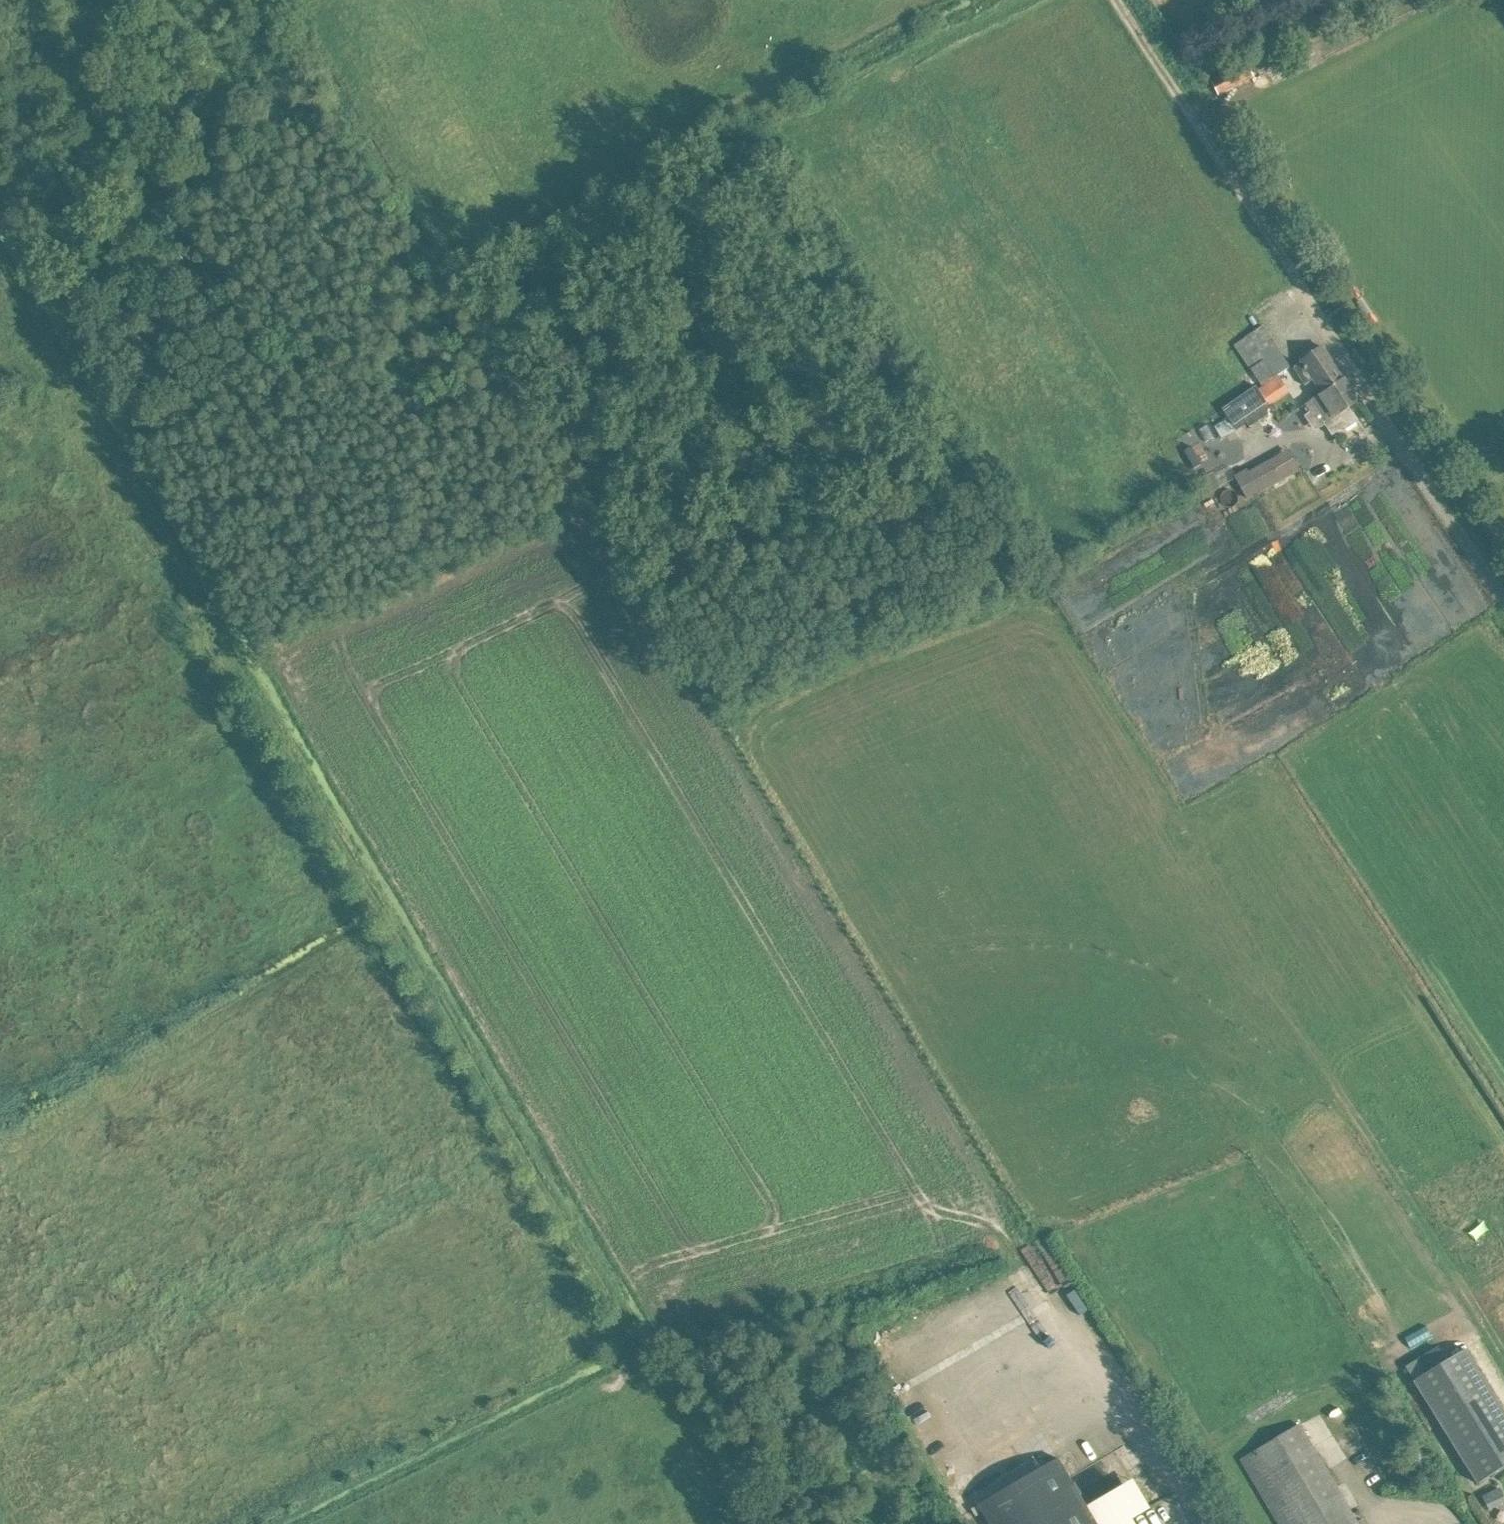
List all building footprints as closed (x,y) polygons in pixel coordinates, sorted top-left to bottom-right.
[(1212,82),(1218,95),(1254,75),(1247,63),(1212,82)] [(1263,325),(1233,346),(1261,386),(1290,366),(1263,325)] [(1322,391),(1304,403),(1310,411),(1304,415),(1315,430),(1326,424),(1332,434),(1344,426),(1345,429),(1358,421),(1348,407),(1357,401),(1358,400),(1342,376),(1323,346),(1292,366),(1303,383),(1312,377),(1321,389),(1322,391)] [(1259,389),(1269,405),(1289,391),(1278,375),(1259,389)] [(1266,409),(1270,406),(1259,389),(1256,385),(1222,408),(1236,429),(1247,422),(1250,427),(1269,413),(1266,409)] [(1234,475),(1248,499),(1282,480),(1272,464),(1251,476),(1247,468),(1234,475)] [(1478,1483),(1503,1467),(1503,1411),(1465,1349),(1414,1380),(1478,1483)] [(1241,1463),(1278,1523),(1366,1523),(1362,1518),(1357,1521),(1300,1427),(1241,1463)] [(1058,1458),(979,1504),(991,1523),(1097,1523),(1058,1458)]
